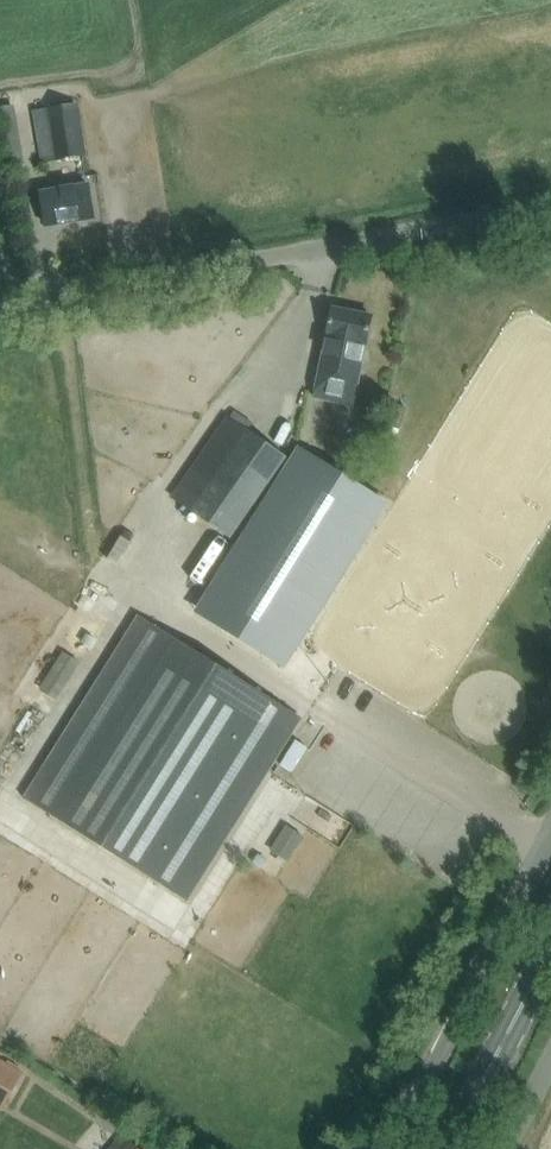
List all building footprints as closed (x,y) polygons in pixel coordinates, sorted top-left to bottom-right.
[(58,155),(84,151),(76,104),(51,108),(58,155)] [(17,134),(1,137),(5,165),(22,162),(17,134)] [(94,219),(88,184),(41,192),(47,226),(94,219)] [(333,309),(315,397),(354,407),(372,317),(333,309)] [(229,536),(285,456),(248,431),(192,510),(229,536)] [(24,798),(181,897),(296,714),(175,638),(139,615),(24,798)] [(303,779),(317,752),(303,744),(289,772),(303,779)] [(5,1104),(22,1073),(0,1061),(0,1101),(5,1104)] [(121,1137),(111,1148),(135,1148),(121,1137)]
